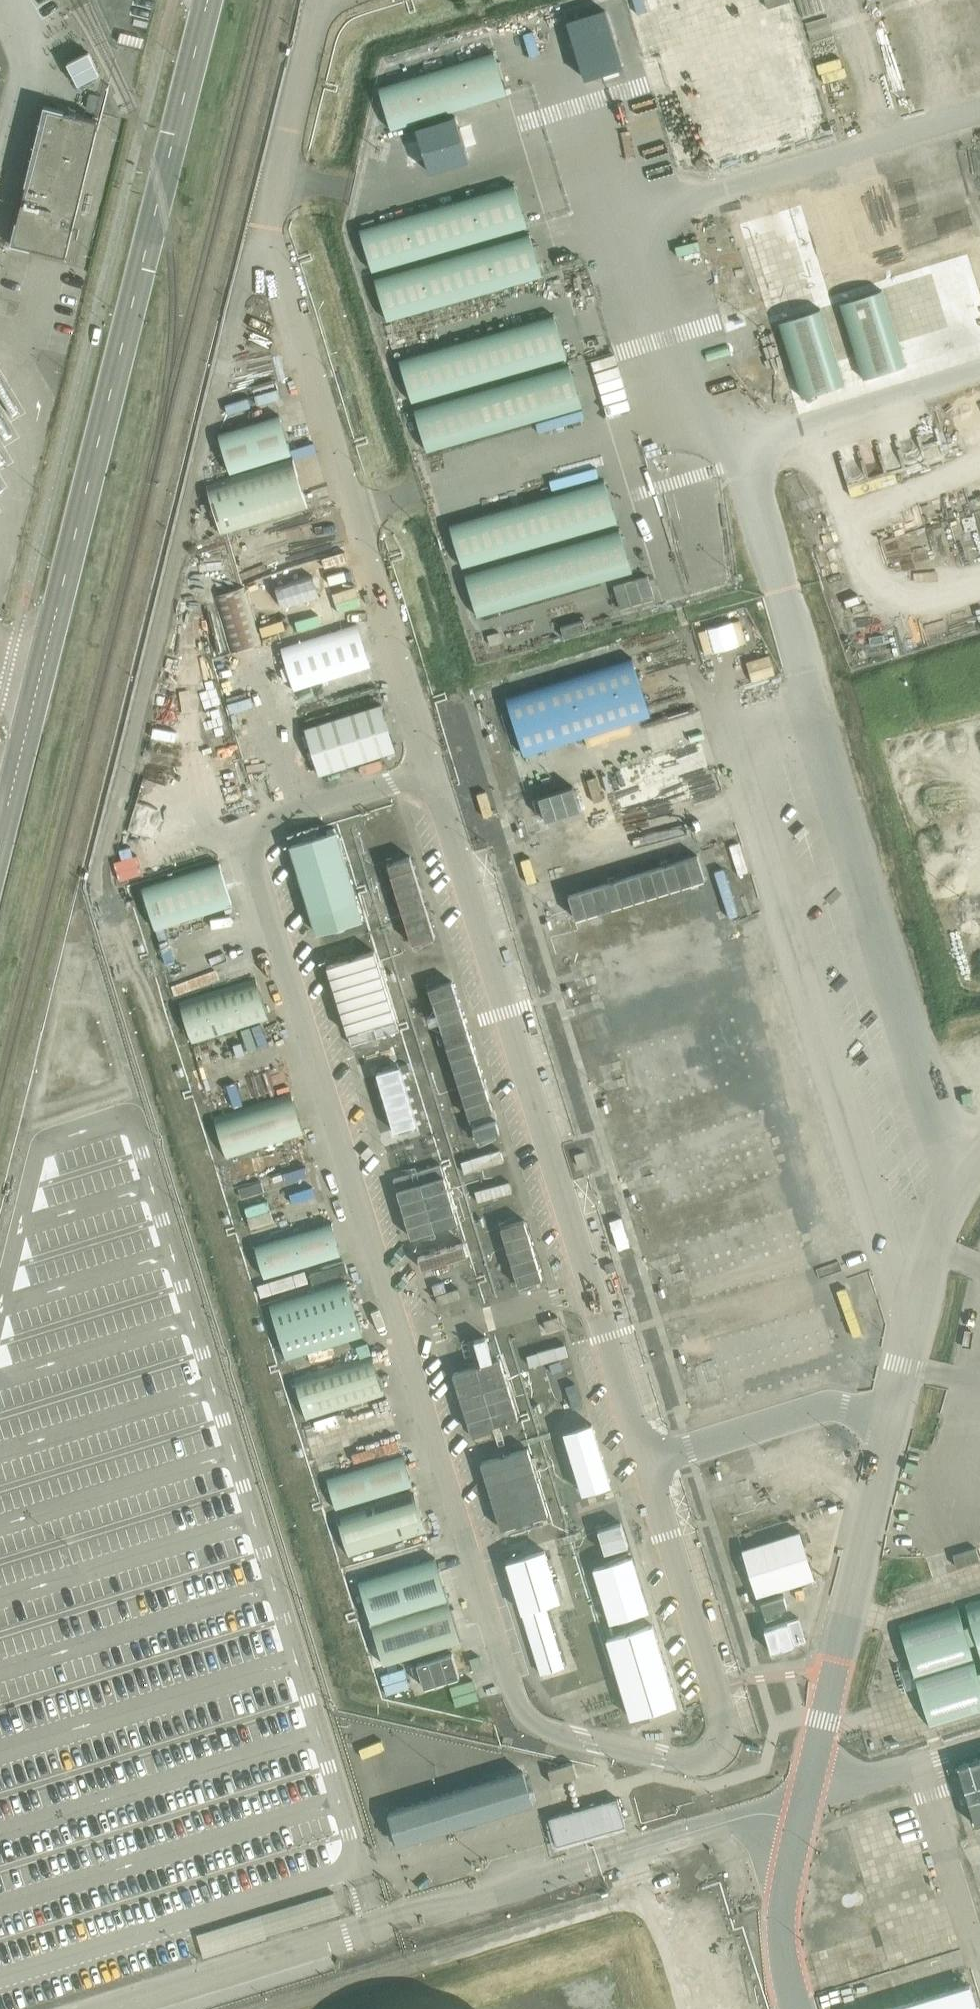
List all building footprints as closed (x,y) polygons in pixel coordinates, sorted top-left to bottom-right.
[(605,11),(567,23),(584,79),(623,68),(605,11)] [(494,55),(379,90),(392,131),(507,96),(494,55)] [(22,203),(12,243),(33,249),(66,257),(70,239),(73,229),(99,120),(77,115),(68,113),(48,108),(45,107),(22,203)] [(457,118),(417,130),(430,173),(470,161),(457,118)] [(514,183),(360,228),(373,271),(527,226),(514,183)] [(528,232),(374,277),(387,321),(541,276),(528,232)] [(923,232),(923,314),(949,314),(949,245),(942,245),(942,232),(923,232)] [(552,314),(398,358),(410,402),(565,357),(552,314)] [(567,364),(413,409),(413,410),(425,450),(426,452),(580,407),(567,364)] [(230,473),(291,455),(279,414),(217,432),(230,473)] [(222,535),(307,508),(292,458),(207,485),(222,535)] [(603,480),(449,524),(461,568),(616,523),(603,480)] [(618,529),(464,574),(476,617),(631,572),(629,567),(618,529)] [(650,574),(614,584),(621,608),(657,598),(650,574)] [(215,596),(232,652),(262,643),(244,587),(215,596)] [(358,624),(282,648),(296,690),(371,666),(358,624)] [(631,660),(507,698),(524,754),(649,717),(631,660)] [(320,775),(396,751),(381,704),(305,727),(320,775)] [(206,725),(211,742),(232,735),(227,719),(206,725)] [(538,789),(554,843),(699,799),(683,745),(538,789)] [(369,818),(380,853),(402,846),(392,811),(369,818)] [(337,831),(290,845),(315,932),(363,917),(337,831)] [(698,856),(569,895),(576,920),(705,880),(698,856)] [(220,864),(142,888),(155,930),(233,905),(220,864)] [(386,872),(407,941),(431,934),(410,864),(386,872)] [(375,951),(327,966),(352,1044),(400,1029),(375,951)] [(193,1044),(268,1021),(255,978),(179,1002),(193,1044)] [(460,978),(430,985),(441,1028),(438,1047),(438,1048),(426,1050),(416,1049),(396,1054),(428,1059),(439,1056),(441,1062),(452,1064),(449,1084),(422,1080),(421,1087),(424,1101),(438,1098),(439,1089),(460,1093),(462,1102),(468,1103),(477,1140),(479,1140),(497,1135),(460,978)] [(600,1011),(578,1018),(585,1041),(607,1034),(600,1011)] [(383,1057),(358,1065),(370,1103),(395,1095),(383,1057)] [(214,1116),(228,1159),(304,1137),(291,1093),(214,1116)] [(764,1116),(620,1156),(638,1220),(643,1221),(639,1206),(676,1217),(680,1202),(726,1189),(733,1211),(752,1217),(746,1237),(729,1242),(733,1256),(743,1253),(745,1259),(760,1255),(762,1264),(774,1267),(777,1255),(776,1250),(784,1248),(790,1271),(810,1265),(798,1223),(797,1223),(773,1229),(756,1224),(758,1217),(790,1208),(764,1116)] [(415,1120),(380,1130),(383,1142),(419,1132),(415,1120)] [(434,1142),(388,1157),(416,1245),(460,1230),(434,1142)] [(601,1175),(601,1161),(572,1161),(572,1175),(601,1175)] [(266,1278),(340,1255),(331,1225),(257,1248),(266,1278)] [(506,1239),(521,1287),(545,1279),(530,1232),(506,1239)] [(409,1250),(415,1271),(464,1256),(458,1235),(409,1250)] [(429,1275),(439,1309),(471,1299),(461,1265),(429,1275)] [(288,1359),(363,1336),(345,1275),(269,1298),(288,1359)] [(540,1301),(520,1308),(524,1320),(545,1314),(540,1301)] [(764,1370),(833,1354),(824,1314),(777,1325),(782,1345),(759,1350),(764,1370)] [(559,1316),(544,1321),(547,1331),(562,1327),(559,1316)] [(533,1339),(543,1374),(569,1366),(558,1331),(533,1339)] [(308,1420),(383,1396),(371,1355),(294,1379),(308,1420)] [(500,1358),(453,1372),(473,1439),(509,1428),(506,1418),(517,1414),(500,1358)] [(613,1484),(595,1421),(565,1430),(583,1493),(613,1484)] [(551,1516),(530,1449),(483,1464),(504,1531),(551,1516)] [(749,1476),(755,1500),(851,1477),(845,1453),(749,1476)] [(335,1509),(412,1486),(402,1455),(326,1478),(335,1509)] [(351,1558),(426,1534),(413,1492),(336,1516),(351,1558)] [(623,1521),(598,1529),(605,1554),(630,1547),(623,1521)] [(757,1597),(814,1578),(800,1531),(742,1550),(757,1597)] [(547,1549),(508,1560),(523,1612),(547,1605),(562,1601),(547,1549)] [(632,1556),(594,1568),(610,1622),(648,1611),(632,1556)] [(435,1562),(359,1585),(371,1627),(448,1603),(435,1562)] [(965,1605),(979,1653),(979,1600),(965,1605)] [(547,1605),(523,1612),(541,1673),(564,1667),(547,1605)] [(448,1607),(372,1630),(385,1672),(417,1662),(452,1651),(461,1648),(448,1607)] [(902,1624),(933,1729),(979,1715),(979,1684),(957,1608),(902,1624)] [(779,1654),(799,1649),(795,1634),(808,1630),(805,1619),(771,1629),(779,1654)] [(654,1623),(606,1637),(630,1718),(677,1704),(654,1623)] [(452,1651),(417,1662),(425,1688),(460,1677),(452,1651)] [(404,1667),(381,1674),(387,1692),(409,1685),(404,1667)] [(958,1765),(975,1824),(979,1823),(979,1759),(958,1765)] [(550,1771),(555,1784),(567,1780),(577,1777),(572,1764),(554,1770),(550,1771)] [(523,1771),(387,1813),(398,1845),(533,1803),(523,1771)] [(625,1826),(617,1799),(576,1811),(551,1819),(558,1845),(588,1837),(625,1826)] [(336,1896),(198,1928),(203,1951),(342,1918),(336,1896)] [(891,2008),(977,2008),(969,1985),(891,2008)]
